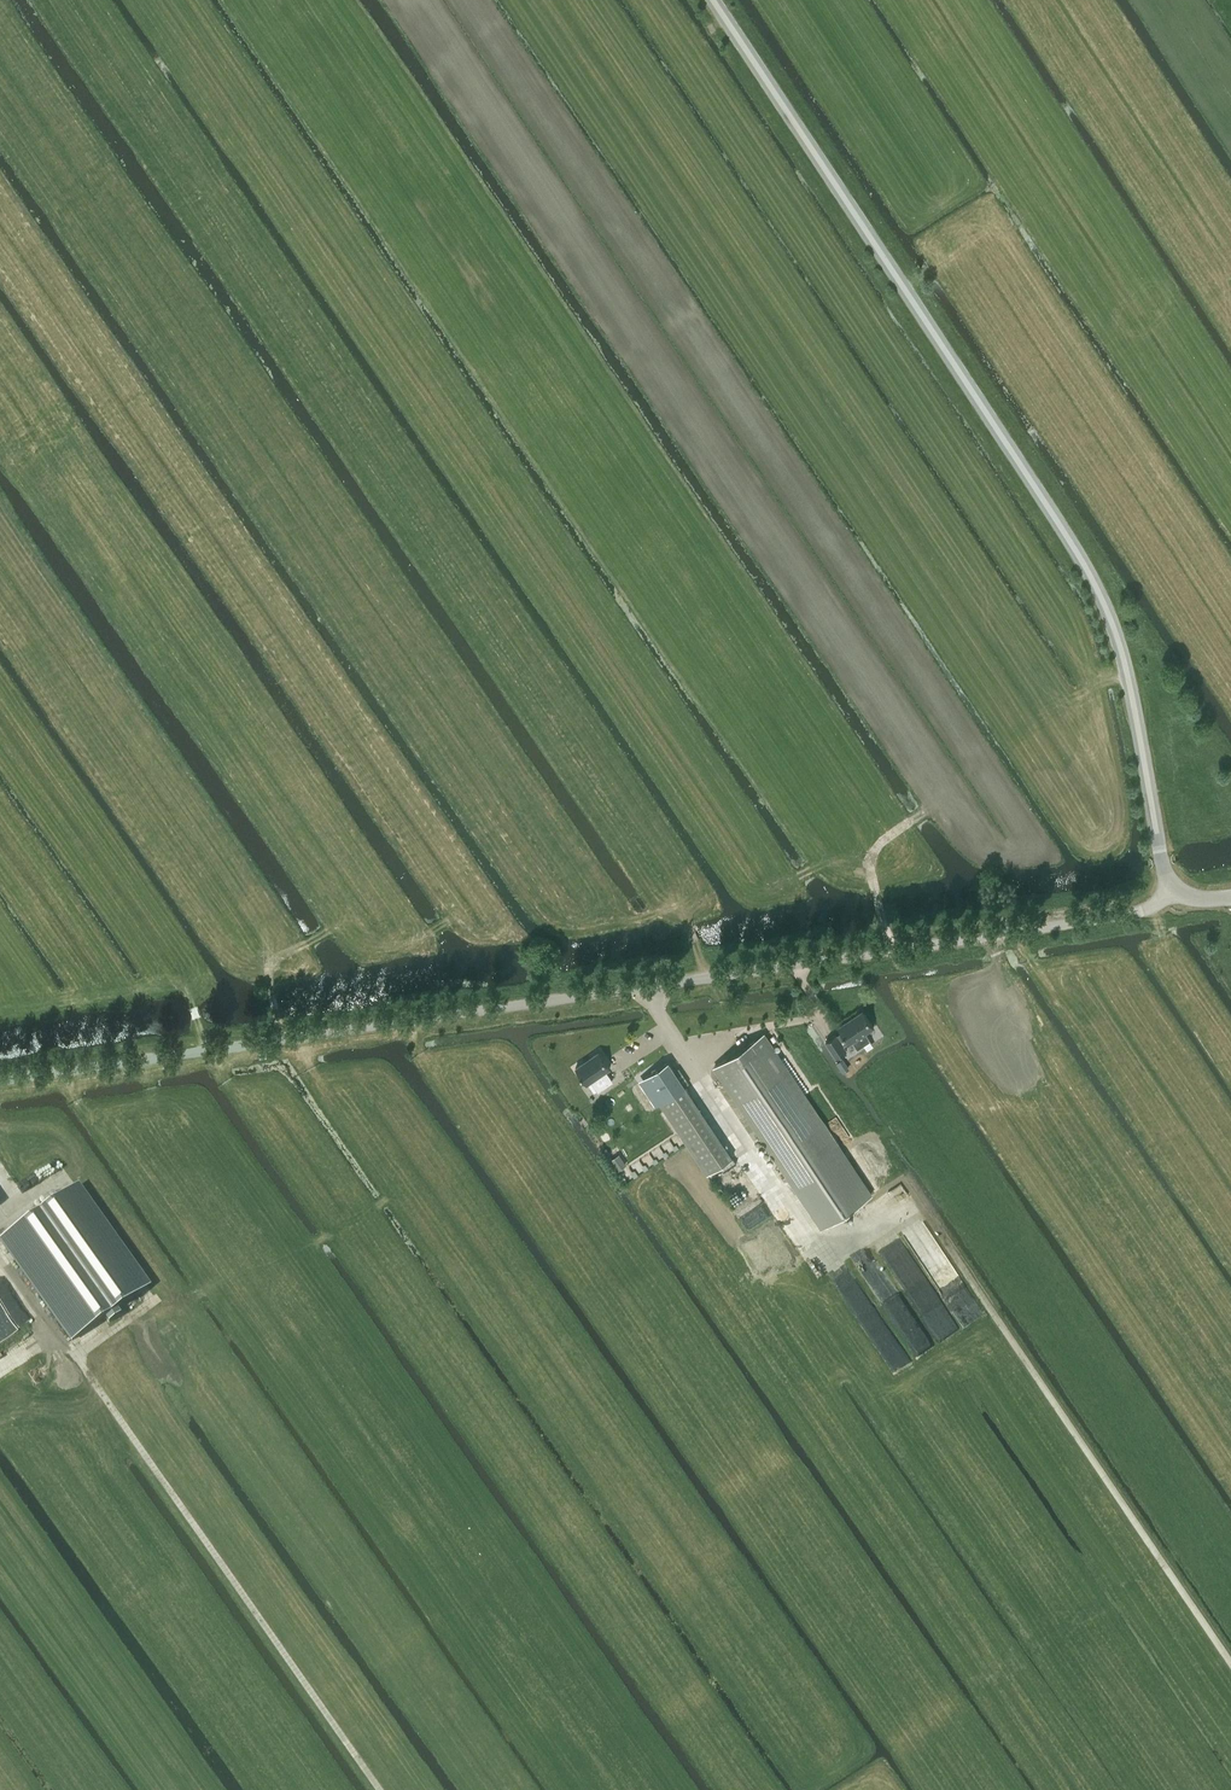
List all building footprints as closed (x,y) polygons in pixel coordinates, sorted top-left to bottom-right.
[(836,1034),(825,1040),(836,1057),(846,1050),(843,1045),(852,1040),(857,1049),(870,1040),(864,1032),(873,1026),(863,1010),(838,1027),(843,1034),(838,1037),(836,1034)] [(763,1034),(715,1066),(823,1227),(871,1195),(763,1034)] [(599,1051),(575,1068),(586,1083),(591,1080),(598,1090),(612,1080),(605,1071),(610,1067),(599,1051)] [(842,1059),(836,1063),(842,1072),(848,1068),(842,1059)] [(660,1102),(707,1174),(733,1157),(668,1061),(640,1080),(657,1104),(660,1102)] [(618,1155),(612,1159),(619,1170),(627,1164),(620,1153),(618,1155)] [(0,1240),(16,1262),(72,1341),(104,1318),(109,1324),(120,1316),(116,1310),(148,1288),(76,1186),(33,1217),(0,1240)]
